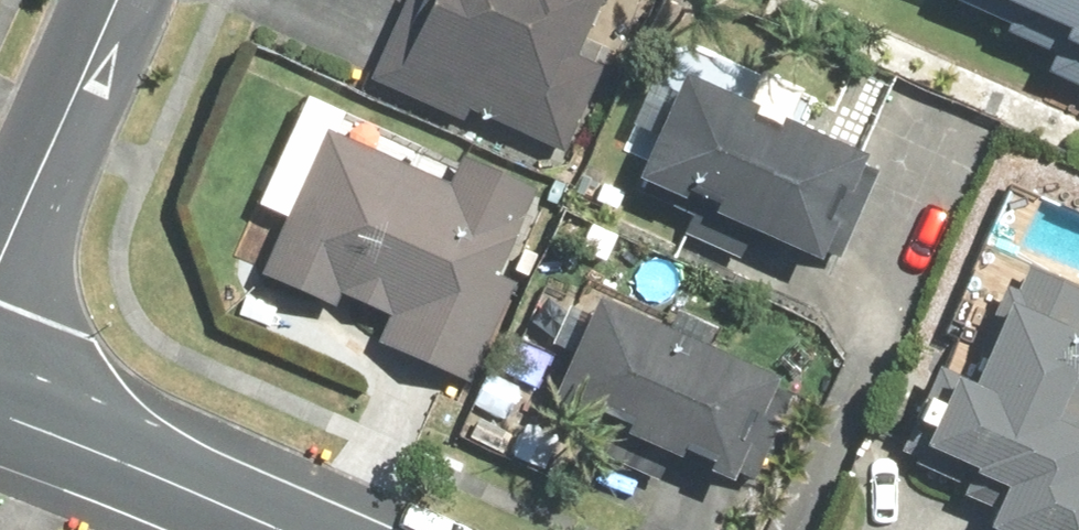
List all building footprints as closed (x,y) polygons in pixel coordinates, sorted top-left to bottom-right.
[(370,86),(567,163),(602,74),(565,60),(589,0),(404,0),(370,86)] [(1078,45),(1078,0),(972,0),(1078,45)] [(668,91),(632,177),(829,258),(865,172),(668,91)] [(317,142),(259,278),(369,324),(358,349),(463,393),(510,282),(483,271),(517,191),(457,166),(445,196),(317,142)] [(895,454),(986,490),(970,529),(1078,529),(1078,334),(1062,327),(1077,289),(999,258),(953,374),(930,366),(895,454)] [(582,306),(541,405),(751,491),(792,392),(582,306)]
